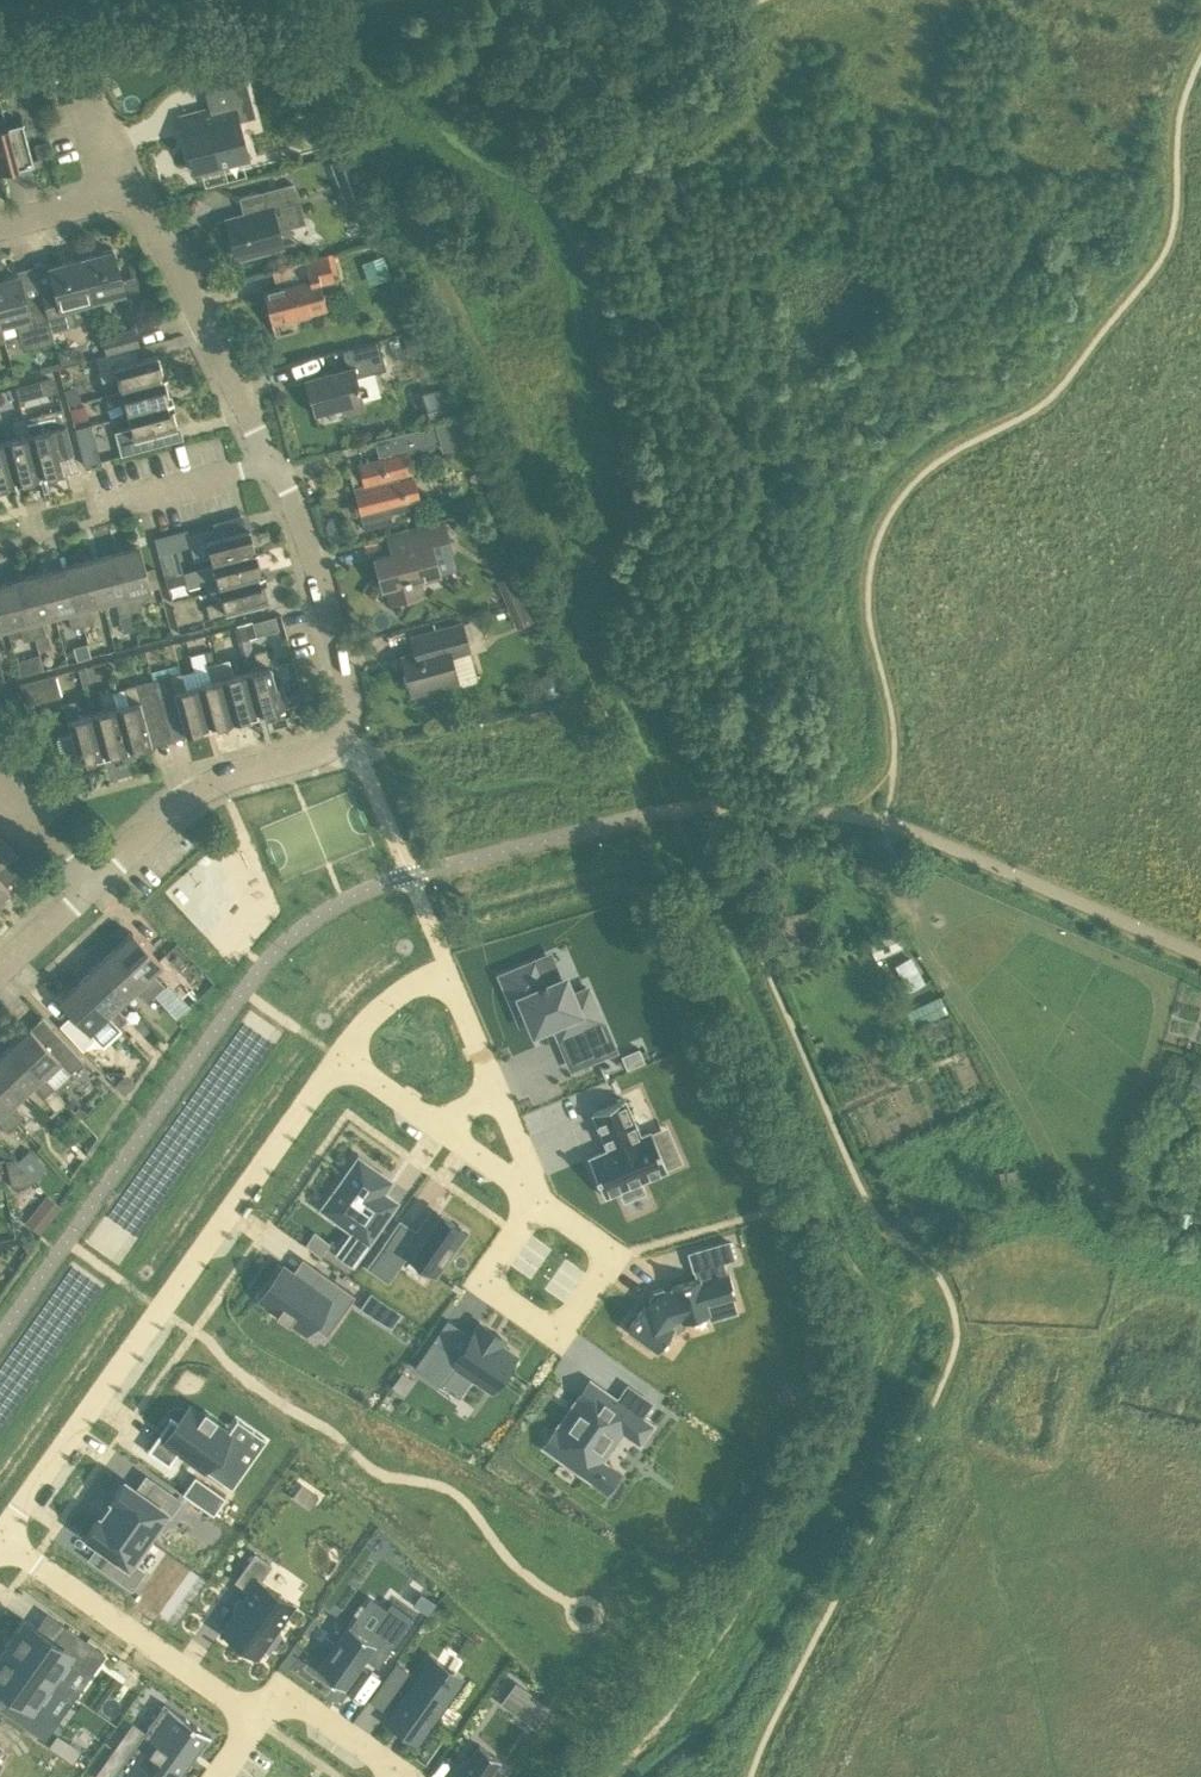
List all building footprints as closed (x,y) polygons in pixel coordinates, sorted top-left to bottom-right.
[(213,126),(184,134),(193,171),(247,157),(238,120),(233,102),(228,85),(204,92),(209,108),(213,126)] [(32,162),(21,121),(0,126),(0,170),(32,162)] [(347,207),(365,200),(349,154),(330,161),(347,207)] [(238,258),(280,247),(276,230),(304,222),(293,184),(263,192),(267,208),(228,218),(238,258)] [(81,257),(92,299),(125,291),(114,248),(81,257)] [(270,322),(326,308),(319,278),(331,275),(326,254),(303,260),(308,279),(263,290),(270,322)] [(71,304),(92,299),(81,257),(48,265),(53,285),(39,289),(39,291),(41,299),(47,317),(50,330),(51,331),(71,325),(74,321),(72,313),(73,312),(71,304)] [(39,291),(23,295),(18,273),(0,278),(0,324),(15,321),(22,350),(54,342),(51,331),(50,330),(47,317),(41,299),(39,291)] [(106,354),(140,344),(135,326),(100,336),(106,354)] [(364,408),(356,377),(386,369),(378,339),(346,347),(350,367),(303,379),(306,390),(307,389),(314,414),(341,406),(342,414),(364,408)] [(119,389),(163,378),(157,354),(139,358),(136,347),(96,358),(102,381),(116,377),(119,389)] [(126,414),(169,402),(163,378),(119,389),(120,389),(105,393),(108,405),(123,401),(126,414)] [(169,402),(126,414),(129,426),(115,430),(121,455),(174,440),(171,428),(175,427),(169,402)] [(23,417),(27,433),(26,433),(38,476),(62,470),(57,451),(72,447),(62,408),(36,414),(23,417)] [(26,433),(27,433),(23,417),(12,420),(16,436),(2,440),(14,483),(38,476),(26,433)] [(436,426),(435,423),(374,440),(379,458),(357,464),(363,490),(353,492),(362,526),(391,519),(389,513),(408,509),(406,502),(419,499),(407,451),(449,441),(444,424),(436,426)] [(2,440),(0,440),(0,486),(14,483),(2,440)] [(198,446),(177,447),(179,470),(199,469),(198,446)] [(133,468),(157,467),(156,450),(132,452),(133,468)] [(417,580),(437,575),(429,544),(450,539),(445,519),(386,535),(390,552),(374,556),(382,587),(385,586),(390,603),(421,594),(417,580)] [(211,563),(255,552),(248,527),(216,535),(214,526),(186,534),(193,561),(210,557),(211,563)] [(115,553),(130,611),(142,608),(138,593),(151,589),(139,546),(115,553)] [(218,587),(261,576),(255,552),(211,563),(212,563),(184,571),(188,586),(206,582),(208,590),(218,587)] [(119,613),(130,611),(115,553),(91,559),(102,602),(115,599),(119,613)] [(90,605),(102,602),(91,559),(67,565),(82,625),(94,622),(90,605)] [(72,628),(82,625),(67,565),(43,572),(54,614),(67,611),(72,628)] [(506,604),(533,597),(521,569),(496,580),(506,604)] [(42,617),(54,614),(43,572),(19,578),(34,637),(35,637),(46,634),(42,617)] [(182,572),(165,577),(167,587),(184,582),(182,572)] [(261,576),(218,587),(221,600),(206,604),(209,616),(267,601),(261,576)] [(34,637),(19,578),(0,583),(0,604),(6,627),(19,623),(23,640),(34,637)] [(533,597),(506,604),(516,627),(541,616),(533,597)] [(253,620),(234,625),(238,641),(257,635),(253,620)] [(412,693),(458,682),(451,656),(468,652),(462,625),(434,632),(438,648),(403,657),(412,693)] [(46,634),(35,637),(39,650),(50,647),(46,634)] [(207,726),(231,720),(213,648),(202,651),(210,680),(196,683),(207,726)] [(256,714),(245,671),(233,674),(229,658),(217,661),(214,648),(213,648),(231,720),(256,714)] [(245,671),(256,714),(280,708),(265,649),(254,652),(258,667),(245,671)] [(16,663),(19,675),(19,677),(44,670),(43,667),(40,656),(16,663)] [(23,702),(59,692),(53,670),(17,680),(23,702)] [(207,726),(196,683),(185,686),(181,672),(123,687),(128,701),(115,704),(126,748),(151,742),(145,721),(178,713),(183,732),(207,726)] [(115,704),(111,690),(100,693),(104,707),(90,711),(102,755),(126,748),(115,704)] [(102,755),(90,711),(79,714),(75,700),(62,703),(69,732),(59,735),(56,739),(60,753),(64,755),(75,753),(77,761),(102,755)] [(16,855),(6,843),(0,849),(0,870),(16,855)] [(4,887),(27,865),(16,855),(0,870),(0,883),(4,887)] [(8,892),(4,887),(0,883),(0,899),(8,892)] [(112,950),(154,994),(168,1009),(177,1000),(152,973),(161,964),(131,932),(112,950)] [(146,1001),(154,994),(112,950),(94,966),(124,998),(135,988),(146,1001)] [(534,960),(502,972),(519,1012),(526,1009),(533,1026),(553,1018),(560,1034),(582,1024),(590,1044),(607,1037),(590,994),(573,1001),(563,976),(543,984),(534,960)] [(116,1006),(124,998),(94,966),(77,983),(118,1028),(128,1019),(116,1006)] [(110,1035),(118,1028),(77,983),(58,1001),(71,1014),(60,1025),(83,1049),(96,1037),(101,1043),(110,1035)] [(10,1045),(63,1103),(64,1102),(73,1094),(50,1068),(58,1061),(69,1072),(82,1060),(55,1031),(42,1043),(28,1028),(10,1045)] [(63,1103),(10,1045),(0,1054),(0,1071),(22,1094),(33,1084),(56,1109),(63,1103)] [(627,1068),(644,1061),(639,1047),(621,1055),(627,1068)] [(22,1094),(0,1071),(0,1106),(16,1123),(25,1115),(13,1102),(22,1094)] [(624,1200),(644,1191),(639,1181),(667,1170),(652,1131),(641,1136),(626,1098),(593,1112),(609,1149),(588,1157),(604,1195),(619,1189),(624,1200)] [(16,1123),(0,1106),(0,1122),(8,1130),(16,1123)] [(328,1198),(321,1208),(339,1221),(352,1230),(336,1252),(352,1263),(397,1200),(383,1191),(391,1179),(372,1166),(374,1163),(357,1152),(349,1164),(351,1165),(328,1198)] [(18,1190),(34,1179),(14,1158),(6,1160),(11,1186),(18,1190)] [(56,1234),(71,1204),(60,1199),(45,1229),(56,1234)] [(400,1220),(369,1266),(388,1279),(406,1253),(437,1274),(467,1230),(441,1213),(439,1217),(432,1212),(418,1232),(400,1220)] [(641,1306),(624,1330),(654,1351),(670,1327),(675,1331),(683,1325),(681,1320),(708,1312),(704,1299),(732,1291),(727,1271),(724,1272),(721,1261),(732,1257),(727,1240),(687,1252),(692,1269),(693,1269),(696,1278),(670,1286),(671,1290),(663,1292),(662,1288),(651,1291),(646,1299),(649,1302),(645,1309),(641,1306)] [(281,1265),(259,1297),(278,1310),(275,1313),(288,1322),(291,1319),(307,1330),(312,1323),(315,1319),(330,1329),(355,1294),(316,1266),(305,1282),(291,1272),(281,1265)] [(370,1291),(360,1307),(371,1315),(382,1299),(370,1291)] [(433,1338),(414,1365),(441,1384),(455,1364),(491,1389),(516,1354),(500,1343),(504,1338),(480,1321),(457,1354),(433,1338)] [(401,1372),(393,1384),(403,1392),(412,1379),(401,1372)] [(654,1424),(589,1379),(575,1399),(581,1403),(562,1430),(556,1426),(542,1446),(595,1484),(609,1464),(593,1452),(612,1425),(639,1444),(654,1424)] [(169,1416),(146,1448),(167,1463),(178,1449),(224,1481),(240,1459),(234,1455),(243,1443),(212,1421),(215,1417),(205,1410),(202,1414),(189,1405),(177,1421),(169,1416)] [(182,1490),(206,1507),(218,1490),(206,1482),(204,1486),(191,1477),(182,1490)] [(115,1501),(109,1510),(147,1536),(165,1511),(170,1514),(180,1499),(155,1481),(145,1494),(124,1480),(111,1498),(115,1501)] [(99,1516),(86,1534),(110,1552),(101,1565),(132,1587),(144,1570),(135,1563),(151,1540),(147,1536),(109,1510),(103,1519),(99,1516)] [(250,1589),(221,1630),(257,1655),(263,1646),(268,1650),(281,1633),(276,1629),(294,1603),(259,1579),(270,1563),(255,1552),(236,1579),(250,1589)] [(421,1591),(412,1603),(428,1614),(436,1602),(421,1591)] [(348,1624),(317,1668),(344,1688),(365,1658),(377,1666),(412,1616),(391,1601),(386,1607),(366,1636),(349,1624),(348,1624)] [(25,1620),(6,1647),(61,1686),(79,1661),(92,1670),(104,1653),(63,1625),(53,1640),(36,1628),(25,1620)] [(0,1655),(0,1683),(14,1693),(3,1708),(45,1737),(57,1721),(43,1711),(61,1686),(6,1647),(0,1655)] [(420,1671),(387,1718),(418,1740),(451,1693),(450,1693),(458,1682),(449,1676),(443,1671),(442,1672),(427,1661),(420,1672),(420,1671)] [(394,1662),(383,1678),(396,1686),(406,1671),(394,1662)] [(163,1704),(144,1730),(190,1762),(208,1736),(209,1736),(210,1735),(164,1701),(162,1703),(163,1704)] [(114,1748),(154,1776),(179,1776),(190,1762),(144,1730),(132,1722),(114,1748)] [(489,1773),(500,1759),(478,1744),(455,1776),(495,1776),(489,1773)] [(94,1776),(96,1776),(154,1776),(114,1748),(94,1776)]
